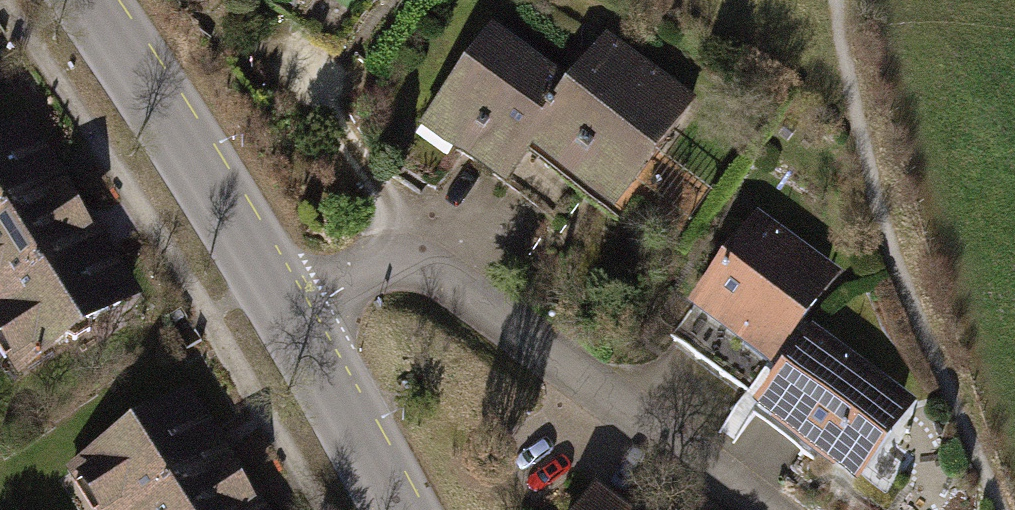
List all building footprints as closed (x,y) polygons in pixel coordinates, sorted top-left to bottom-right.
[(567,88),(489,32),(419,129),(497,185),(526,144),(567,88)] [(526,144),(616,208),(695,99),(606,35),(567,88),(526,144)] [(18,105),(0,117),(0,374),(7,385),(140,302),(106,246),(83,210),(58,170),(18,105)] [(688,310),(771,368),(840,271),(758,213),(688,310)] [(754,411),(859,485),(919,402),(814,327),(754,411)] [(184,382),(55,470),(82,509),(272,509),(266,502),(248,476),(225,441),(184,382)] [(592,487),(576,509),(625,509),(592,487)]
